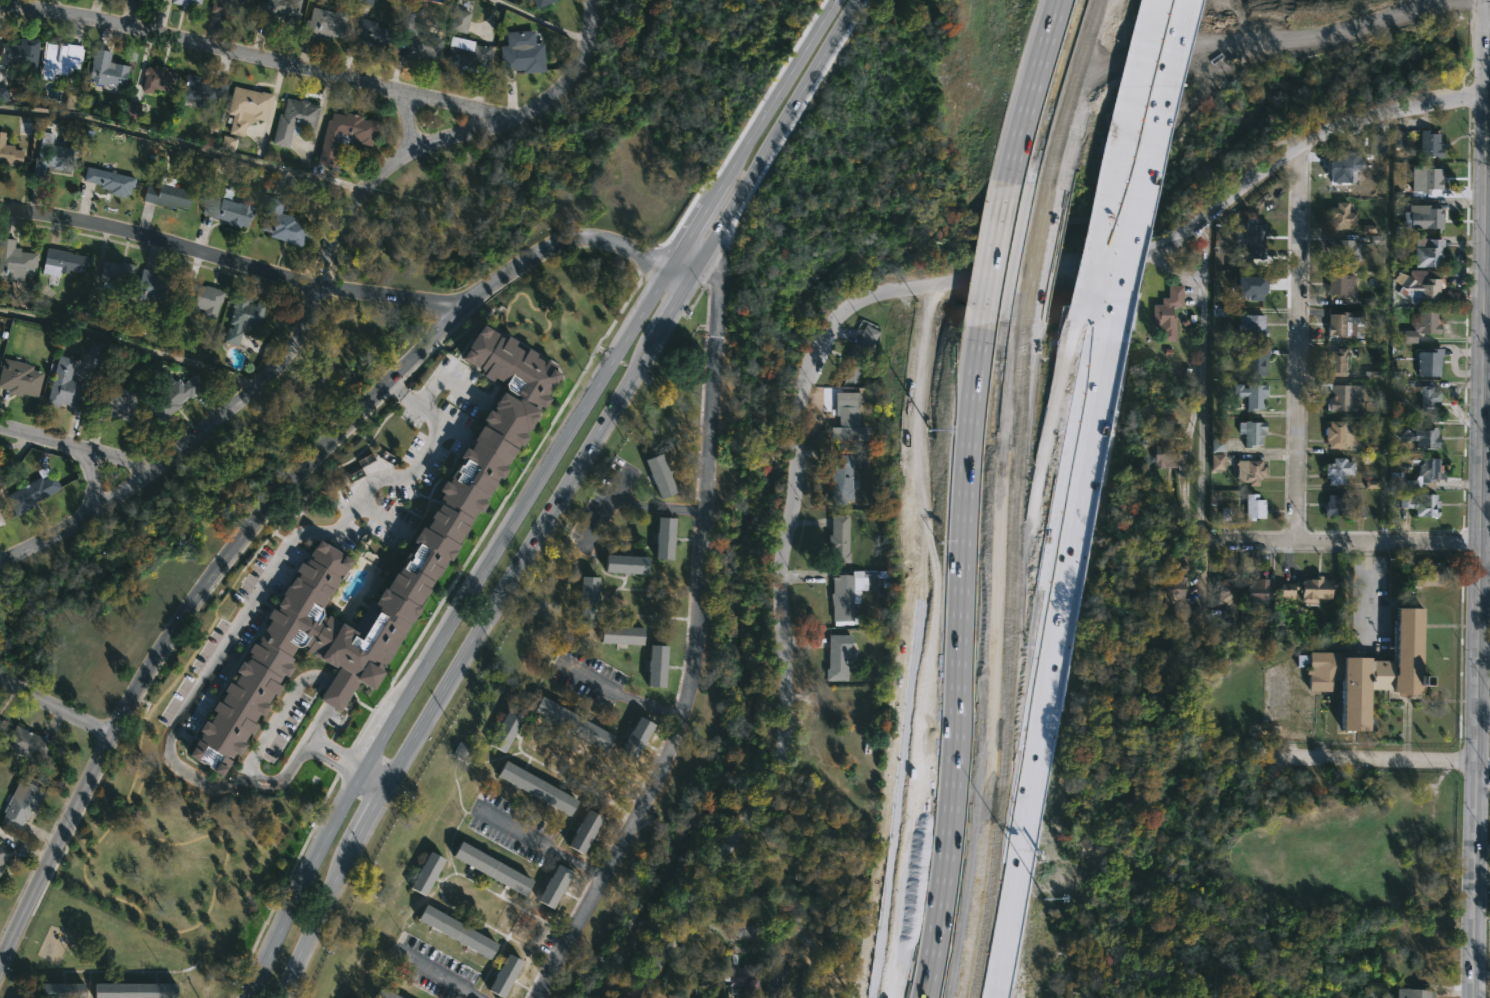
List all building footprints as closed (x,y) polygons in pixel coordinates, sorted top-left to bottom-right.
[(211,13),(214,0),(248,0),(247,5),(231,1),(226,17),(211,13)] [(265,2),(265,0),(299,0),(297,9),(300,10),(296,27),(279,23),(280,17),(272,16),(270,27),(253,23),(259,1),(265,2)] [(536,9),(532,0),(556,0),(536,9)] [(1127,50),(1141,53),(1140,58),(1183,68),(1199,0),(1139,0),(1127,50)] [(319,8),(332,11),(333,9),(347,12),(340,41),(301,34),(304,20),(308,21),(311,7),(319,8)] [(465,30),(464,33),(447,29),(453,7),(470,12),(465,30)] [(388,30),(383,50),(379,49),(378,54),(361,50),(362,44),(353,42),(359,18),(375,22),(374,26),(388,30)] [(438,39),(433,59),(420,56),(419,59),(402,55),(410,21),(428,25),(425,36),(438,39)] [(533,42),(541,43),(543,72),(522,73),(522,71),(500,72),(499,46),(506,45),(505,32),(533,30),(533,42)] [(35,70),(0,66),(0,42),(19,44),(19,37),(38,39),(35,70)] [(58,45),(65,46),(65,43),(80,46),(80,49),(82,49),(80,67),(69,65),(68,73),(61,72),(61,75),(50,74),(49,79),(37,77),(42,41),(59,43),(58,45)] [(489,48),(483,73),(477,71),(477,74),(449,67),(450,65),(444,63),(449,45),(470,49),(471,43),(489,48)] [(108,68),(112,69),(113,63),(128,66),(123,87),(107,84),(107,87),(87,82),(94,49),(111,53),(108,68)] [(163,67),(162,71),(171,73),(166,91),(155,89),(153,96),(141,93),(143,85),(138,84),(142,68),(151,68),(152,64),(163,67)] [(199,80),(209,82),(210,80),(225,84),(221,99),(216,98),(214,107),(204,104),(207,94),(201,93),(197,109),(178,104),(185,73),(198,77),(198,79),(199,80)] [(254,91),(271,94),(263,122),(256,121),(244,127),(241,136),(227,133),(231,115),(225,114),(232,86),(254,91)] [(285,98),(298,101),(298,100),(318,106),(312,131),(301,128),(299,136),(290,133),(287,148),(270,144),(277,113),(281,114),(285,98)] [(137,117),(140,103),(128,101),(125,115),(137,117)] [(344,113),(345,113),(346,110),(363,114),(362,117),(378,121),(373,145),(359,142),(359,140),(348,137),(347,143),(345,144),(337,143),(335,155),(340,156),(338,164),(333,162),(333,165),(317,162),(327,110),(344,113)] [(21,166),(0,164),(0,130),(4,131),(3,144),(14,145),(13,149),(16,149),(23,150),(21,166)] [(1432,130),(1432,133),(1439,133),(1439,143),(1442,143),(1443,147),(1442,157),(1419,158),(1421,130),(1432,130)] [(54,133),(53,143),(73,146),(70,170),(54,168),(53,170),(48,170),(46,180),(32,178),(37,140),(41,140),(42,131),(54,133)] [(220,148),(232,151),(236,139),(223,136),(220,148)] [(1358,152),(1358,159),(1360,159),(1360,170),(1353,170),(1353,172),(1350,172),(1350,184),(1330,183),(1330,175),(1326,173),(1326,165),(1329,165),(1329,161),(1338,161),(1338,159),(1340,159),(1340,152),(1358,152)] [(1432,165),(1432,168),(1443,167),(1443,189),(1432,189),(1432,191),(1429,191),(1429,193),(1423,193),(1422,189),(1415,189),(1415,178),(1409,178),(1409,165),(1432,165)] [(132,177),(128,194),(123,193),(122,197),(106,194),(107,190),(97,188),(98,185),(81,181),(84,166),(132,177)] [(173,186),(192,192),(187,209),(174,206),(174,209),(142,200),(147,183),(158,186),(161,175),(175,179),(173,186)] [(213,196),(213,198),(220,200),(221,197),(254,208),(246,227),(241,225),(240,228),(226,224),(227,221),(200,212),(206,196),(208,196),(208,194),(213,196)] [(296,218),(295,222),(311,226),(308,238),(302,237),(299,248),(267,237),(268,233),(258,230),(261,219),(266,220),(267,218),(260,215),(266,196),(282,201),(279,213),(296,218)] [(1348,202),(1348,212),(1355,212),(1355,225),(1347,226),(1347,228),(1340,228),(1340,230),(1332,230),(1332,219),(1329,219),(1329,207),(1336,207),(1336,202),(1348,202)] [(1431,205),(1430,209),(1444,210),(1443,229),(1403,228),(1403,212),(1409,212),(1409,205),(1431,205)] [(1266,220),(1265,260),(1245,259),(1245,243),(1250,243),(1250,231),(1244,231),(1244,220),(1266,220)] [(21,280),(0,277),(0,238),(13,240),(12,247),(19,248),(19,252),(36,254),(34,269),(32,269),(30,278),(22,276),(21,280)] [(1443,245),(1443,247),(1441,247),(1440,255),(1443,255),(1443,258),(1441,258),(1441,268),(1414,267),(1415,238),(1444,240),(1443,245)] [(1359,243),(1359,261),(1353,261),(1353,267),(1342,267),(1342,264),(1335,264),(1336,255),(1333,255),(1333,248),(1327,248),(1328,239),(1354,240),(1353,243),(1359,243)] [(88,257),(86,266),(83,265),(82,272),(67,269),(67,273),(59,272),(58,276),(40,272),(45,246),(88,257)] [(102,261),(118,264),(119,262),(133,265),(126,287),(115,285),(115,289),(102,286),(103,282),(96,280),(101,260),(102,261)] [(175,281),(171,295),(169,295),(167,302),(151,298),(150,302),(149,302),(147,309),(138,307),(140,298),(133,297),(140,268),(153,272),(153,275),(175,281)] [(1440,271),(1439,295),(1441,295),(1440,304),(1410,304),(1410,302),(1396,292),(1401,286),(1392,279),(1397,272),(1409,277),(1409,270),(1440,271)] [(1353,275),(1353,298),(1336,298),(1336,294),(1327,294),(1327,275),(1353,275)] [(193,284),(203,287),(203,285),(223,292),(219,303),(218,303),(212,320),(200,316),(202,310),(196,308),(194,314),(185,311),(187,306),(184,305),(191,283),(193,284)] [(1173,307),(1173,315),(1176,315),(1176,341),(1162,341),(1162,334),(1157,334),(1157,328),(1152,328),(1153,304),(1162,304),(1162,297),(1168,297),(1169,285),(1184,285),(1183,307),(1173,307)] [(261,309),(255,328),(240,323),(237,331),(240,332),(236,346),(221,342),(226,327),(228,328),(229,324),(228,323),(237,295),(247,298),(245,304),(261,309)] [(1362,312),(1362,338),(1338,338),(1338,336),(1327,336),(1327,314),(1362,312)] [(1440,321),(1440,334),(1416,334),(1416,343),(1403,343),(1403,330),(1413,330),(1413,322),(1418,322),(1418,312),(1437,313),(1437,319),(1440,321)] [(1265,324),(1265,325),(1267,325),(1267,336),(1265,336),(1265,338),(1256,337),(1256,340),(1245,340),(1245,336),(1238,336),(1240,314),(1265,315),(1265,324)] [(181,755),(316,534),(356,559),(325,609),(356,629),(503,385),(458,359),(480,321),(554,365),(560,378),(369,689),(358,683),(339,714),(316,700),(334,669),(300,649),(220,780),(181,755)] [(875,336),(857,375),(842,368),(854,342),(856,343),(859,335),(861,336),(864,331),(875,336)] [(105,344),(90,339),(86,357),(101,361),(105,344)] [(1269,347),(1267,365),(1266,365),(1266,375),(1243,374),(1243,350),(1255,350),(1255,347),(1269,347)] [(1338,376),(1329,376),(1329,352),(1336,352),(1336,349),(1346,349),(1345,376),(1338,376)] [(1440,360),(1439,377),(1416,377),(1416,352),(1426,352),(1426,349),(1442,349),(1442,357),(1440,357),(1440,360)] [(80,384),(74,408),(57,404),(56,407),(44,404),(56,355),(73,360),(68,380),(80,384)] [(5,390),(0,389),(0,362),(1,358),(31,366),(30,370),(42,373),(35,398),(19,394),(18,397),(4,393),(5,390)] [(193,374),(202,385),(189,396),(187,395),(177,403),(179,406),(161,421),(146,403),(162,390),(157,384),(169,374),(174,381),(178,378),(182,383),(193,374)] [(136,394),(128,420),(90,409),(98,383),(136,394)] [(1243,384),(1243,387),(1248,387),(1248,384),(1269,385),(1269,393),(1267,393),(1267,398),(1265,398),(1265,408),(1257,408),(1257,410),(1248,410),(1248,396),(1234,397),(1234,384),(1243,384)] [(1356,400),(1356,412),(1328,412),(1328,409),(1326,409),(1326,399),(1330,398),(1330,385),(1356,385),(1356,400)] [(1432,386),(1431,392),(1439,392),(1439,407),(1435,407),(1435,414),(1419,413),(1420,391),(1418,391),(1418,388),(1420,388),(1420,386),(1432,386)] [(838,405),(834,405),(835,393),(857,393),(857,388),(878,388),(877,404),(838,405)] [(858,407),(858,428),(867,428),(867,441),(829,440),(829,428),(838,428),(838,416),(835,416),(835,407),(858,407)] [(1252,420),(1266,422),(1265,435),(1262,435),(1262,444),(1255,444),(1255,446),(1244,446),(1244,432),(1239,432),(1239,421),(1252,420)] [(1358,422),(1357,446),(1347,445),(1347,449),(1328,448),(1328,444),(1325,444),(1325,435),(1323,435),(1323,429),(1325,429),(1325,427),(1328,427),(1328,421),(1358,422)] [(1402,423),(1410,431),(1414,431),(1414,429),(1428,429),(1428,427),(1431,427),(1438,428),(1438,435),(1440,435),(1440,448),(1417,448),(1417,440),(1399,442),(1399,439),(1393,433),(1402,423)] [(1211,435),(1211,451),(1225,452),(1225,435),(1211,435)] [(1173,439),(1172,443),(1184,444),(1183,465),(1191,465),(1190,476),(1176,476),(1177,467),(1156,467),(1156,460),(1154,460),(1154,450),(1159,450),(1158,441),(1160,441),(1160,439),(1173,439)] [(661,453),(667,471),(670,470),(672,474),(669,475),(675,492),(660,498),(645,459),(661,453)] [(1225,454),(1211,454),(1211,470),(1225,470),(1225,454)] [(852,472),(852,479),(860,479),(860,490),(853,490),(854,499),(847,499),(847,505),(833,504),(833,496),(831,496),(830,474),(831,471),(834,471),(834,456),(853,455),(853,472),(852,472)] [(1344,458),(1344,460),(1346,460),(1346,462),(1353,462),(1353,475),(1344,475),(1344,485),(1328,486),(1328,479),(1325,479),(1324,464),(1332,464),(1332,458),(1344,458)] [(1438,458),(1438,465),(1441,465),(1441,472),(1443,472),(1443,480),(1433,480),(1433,483),(1420,483),(1420,477),(1417,477),(1417,464),(1421,464),(1421,459),(1438,458)] [(1263,459),(1262,465),(1267,466),(1266,475),(1263,475),(1263,479),(1260,479),(1259,484),(1246,484),(1246,481),(1238,481),(1238,478),(1235,478),(1236,473),(1238,473),(1238,465),(1236,465),(1238,459),(1263,459)] [(43,468),(47,474),(52,471),(60,487),(33,502),(34,505),(15,515),(4,495),(39,476),(36,470),(42,466),(43,468)] [(1403,472),(1403,480),(1420,479),(1420,489),(1389,489),(1389,480),(1391,480),(1391,472),(1403,472)] [(1259,493),(1259,498),(1266,498),(1266,509),(1267,509),(1267,512),(1266,512),(1266,518),(1247,520),(1247,493),(1259,493)] [(1336,495),(1336,499),(1349,499),(1349,505),(1351,505),(1351,509),(1355,509),(1355,505),(1364,505),(1364,518),(1324,517),(1324,506),(1325,506),(1325,502),(1327,502),(1327,495),(1336,495)] [(1436,495),(1436,501),(1439,501),(1438,518),(1414,518),(1414,509),(1399,509),(1399,496),(1411,496),(1411,501),(1419,501),(1419,495),(1436,495)] [(849,518),(848,536),(850,536),(850,542),(848,542),(848,548),(852,548),(851,558),(849,558),(848,562),(831,562),(831,552),(828,552),(828,534),(831,534),(831,514),(849,514),(849,518)] [(677,540),(677,543),(675,543),(674,560),(656,559),(658,517),(676,518),(675,537),(677,537),(677,540)] [(647,557),(646,574),(628,573),(628,576),(623,576),(623,573),(605,572),(606,555),(647,557)] [(1447,585),(1408,585),(1408,572),(1422,572),(1422,562),(1447,562),(1447,585)] [(876,572),(876,576),(866,576),(865,590),(860,590),(860,598),(855,598),(854,621),(832,620),(833,606),(830,593),(833,592),(833,573),(852,574),(852,570),(876,572)] [(1177,574),(1177,576),(1187,576),(1187,587),(1185,587),(1185,595),(1187,595),(1187,612),(1178,612),(1178,603),(1164,603),(1164,578),(1171,578),(1171,574),(1177,574)] [(1322,575),(1322,579),(1334,579),(1333,591),(1331,591),(1331,597),(1317,597),(1316,605),(1304,604),(1304,601),(1301,601),(1301,592),(1299,592),(1299,589),(1295,589),(1295,600),(1280,600),(1280,583),(1302,584),(1302,579),(1315,577),(1315,574),(1322,575)] [(596,615),(596,618),(579,617),(581,575),(599,576),(596,615)] [(1236,577),(1235,618),(1223,618),(1223,603),(1217,603),(1218,590),(1215,590),(1215,580),(1236,577)] [(1267,578),(1267,580),(1271,580),(1271,596),(1269,596),(1269,601),(1244,601),(1244,591),(1247,591),(1247,585),(1249,585),(1249,579),(1267,578)] [(1422,639),(1421,672),(1431,673),(1430,682),(1423,682),(1423,691),(1393,691),(1393,689),(1387,689),(1387,701),(1382,701),(1382,696),(1376,696),(1376,688),(1369,688),(1369,690),(1372,690),(1372,696),(1369,696),(1368,730),(1342,729),(1343,679),(1331,679),(1331,691),(1308,690),(1308,679),(1305,679),(1305,668),(1308,668),(1309,651),(1343,652),(1343,655),(1370,656),(1370,659),(1396,659),(1397,606),(1422,606),(1422,639)] [(643,628),(642,646),(601,644),(602,626),(643,628)] [(853,634),(852,651),(854,651),(854,661),(849,661),(848,681),(826,681),(826,668),(828,668),(828,648),(827,648),(829,634),(853,634)] [(669,668),(669,671),(666,671),(665,689),(648,688),(650,645),(668,647),(666,666),(669,666),(669,668)] [(611,735),(602,750),(531,710),(539,695),(611,735)] [(520,720),(502,752),(486,743),(506,706),(522,715),(520,720)] [(645,744),(643,747),(641,746),(633,760),(617,751),(637,715),(652,724),(643,740),(646,742),(645,744)] [(27,731),(54,743),(46,759),(41,757),(39,761),(32,757),(34,753),(31,752),(30,753),(16,746),(14,751),(4,746),(15,724),(27,731)] [(575,800),(567,815),(495,775),(503,760),(575,800)] [(16,832),(0,824),(0,821),(4,813),(2,812),(16,782),(22,785),(24,781),(37,788),(16,832)] [(595,839),(594,840),(592,839),(583,855),(567,847),(587,810),(602,818),(594,834),(597,836),(595,839)] [(787,828),(799,838),(809,826),(797,816),(787,828)] [(531,881),(523,897),(452,856),(460,841),(531,881)] [(5,864),(0,862),(0,844),(12,850),(5,864)] [(435,879),(424,898),(409,889),(429,852),(445,861),(435,879)] [(564,893),(563,895),(560,893),(551,909),(536,901),(556,864),(571,872),(562,888),(566,890),(564,893)] [(497,945),(489,959),(417,918),(425,904),(497,945)] [(509,982),(502,996),(487,988),(506,952),(521,960),(509,982)] [(736,954),(736,968),(743,968),(743,964),(757,964),(757,994),(748,994),(748,986),(738,986),(738,994),(730,994),(730,980),(724,980),(725,965),(730,966),(730,954),(736,954)] [(781,988),(781,997),(764,997),(764,966),(786,966),(785,988),(781,988)] [(82,982),(82,997),(40,997),(40,981),(82,982)] [(175,981),(175,997),(93,997),(92,982),(175,981)] [(379,985),(403,997),(371,997),(379,985)] [(1433,990),(1433,997),(1397,997),(1397,988),(1409,988),(1433,990)]
